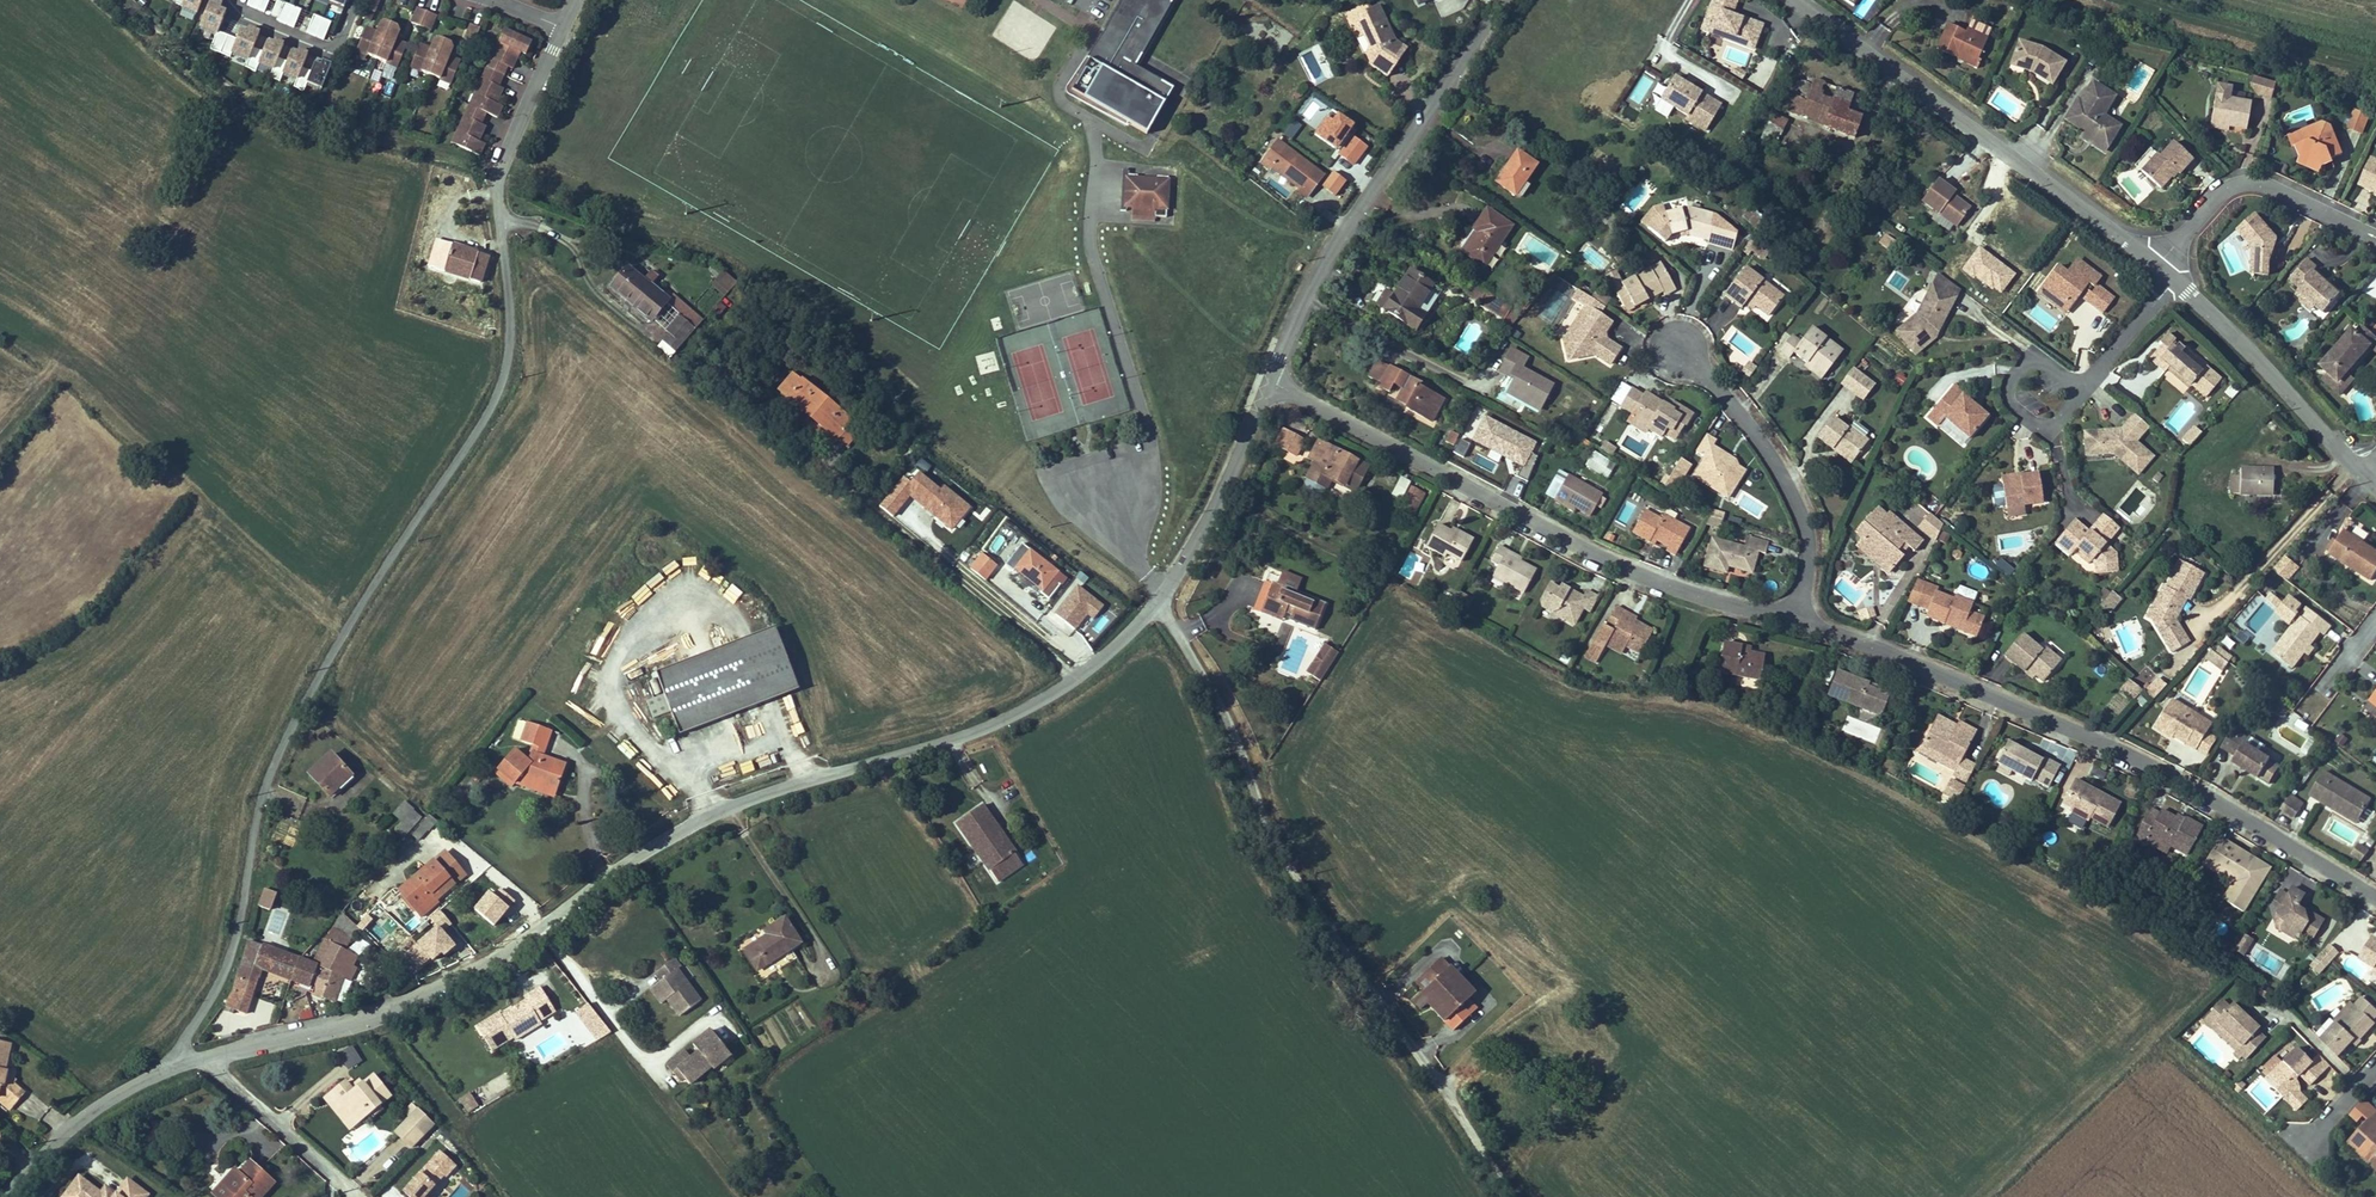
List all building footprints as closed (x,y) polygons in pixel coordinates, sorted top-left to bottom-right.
[(233,8),(235,2),(229,0),(216,0),(209,18),(226,24),(220,40),(230,44),(237,26),(227,22),(233,8)] [(445,2),(441,0),(425,0),(421,10),(440,17),(445,2)] [(1174,63),(1138,43),(1163,0),(1121,0),(1115,10),(1128,17),(1093,77),(1150,110),(1167,80),(1165,78),(1174,63)] [(1748,0),(1724,0),(1717,16),(1725,19),(1726,15),(1740,21),(1738,25),(1768,37),(1777,14),(1757,5),(1756,7),(1747,3),(1748,2),(1748,0)] [(1873,0),(1861,0),(1853,14),(1863,19),(1873,0)] [(1395,2),(1367,13),(1371,25),(1378,23),(1390,53),(1386,59),(1404,72),(1422,46),(1406,35),(1401,21),(1403,21),(1395,2)] [(408,54),(416,34),(404,30),(408,19),(406,14),(406,13),(396,9),(396,10),(390,12),(386,23),(374,19),(367,38),(368,39),(377,42),(398,50),(406,54),(408,54)] [(410,26),(430,34),(437,17),(416,9),(410,26)] [(490,14),(480,10),(474,25),(484,29),(490,14)] [(1093,77),(1128,17),(1115,10),(1102,34),(1081,71),(1093,77)] [(1726,15),(1725,19),(1738,25),(1740,21),(1726,15)] [(509,72),(518,52),(522,54),(528,42),(523,40),(525,35),(530,37),(536,40),(541,28),(534,24),(527,21),(514,16),(506,33),(511,35),(506,46),(501,44),(485,80),(490,82),(485,93),(480,91),(469,118),(473,120),(469,131),(491,141),(496,130),(487,125),(489,120),(492,122),(497,112),(492,110),(497,98),(508,103),(513,91),(507,89),(504,87),(506,82),(509,84),(514,74),(509,72)] [(1986,24),(1969,16),(1958,38),(1976,47),(1979,40),(1998,49),(2008,30),(1987,21),(1986,24)] [(246,30),(237,26),(230,44),(240,48),(242,43),(258,49),(263,38),(269,22),(258,18),(256,23),(250,21),(246,30)] [(470,50),(458,45),(462,35),(460,29),(460,28),(450,24),(449,26),(444,28),(440,38),(428,34),(421,54),(422,54),(431,58),(452,66),(460,69),(462,70),(470,50)] [(464,44),(476,46),(479,29),(468,27),(464,44)] [(272,42),(263,38),(258,49),(255,57),(265,61),(269,53),(283,59),(287,48),(293,33),(284,30),(282,34),(276,32),(272,42)] [(506,46),(511,35),(506,33),(501,44),(506,46)] [(297,51),(287,48),(283,59),(280,67),(290,71),(294,63),(307,68),(312,57),(317,43),(308,39),(306,44),(300,42),(297,51)] [(374,49),(377,42),(368,39),(366,45),(374,49)] [(1261,57),(1268,48),(1257,40),(1250,49),(1261,57)] [(1995,56),(1998,49),(1979,40),(1976,47),(1995,56)] [(2058,52),(2036,44),(2028,64),(2047,71),(2047,76),(2068,88),(2081,65),(2058,52)] [(321,60),(312,57),(307,68),(304,76),(315,80),(318,72),(332,77),(342,52),(332,49),(330,53),(324,51),(321,60)] [(404,60),(406,54),(398,50),(395,57),(404,60)] [(572,53),(567,51),(563,61),(567,63),(572,53)] [(429,64),(431,58),(422,54),(420,61),(429,64)] [(1762,88),(1776,62),(1761,54),(1747,79),(1762,88)] [(1167,80),(1176,65),(1174,63),(1165,78),(1167,80)] [(1710,88),(1715,81),(1688,64),(1675,85),(1701,102),(1699,105),(1719,117),(1730,101),(1710,88)] [(2028,64),(2027,68),(2047,76),(2047,71),(2028,64)] [(458,76),(460,69),(452,66),(449,72),(458,76)] [(1641,70),(1626,98),(1640,105),(1655,77),(1641,70)] [(1819,93),(1825,77),(1815,73),(1808,89),(1819,93)] [(2250,92),(2272,98),(2277,80),(2255,74),(2250,92)] [(1840,76),(1837,82),(1844,85),(1847,79),(1840,76)] [(1857,112),(1863,93),(1844,85),(1837,82),(1825,77),(1819,93),(1834,99),(1828,117),(1867,133),(1873,118),(1857,112)] [(485,93),(490,82),(485,80),(480,91),(485,93)] [(1735,93),(1715,81),(1710,88),(1730,101),(1735,93)] [(2130,101),(2108,88),(2096,106),(2093,104),(2081,123),(2123,149),(2134,131),(2118,120),(2130,101)] [(1813,111),(1819,93),(1808,89),(1801,106),(1813,111)] [(1819,93),(1813,111),(1828,117),(1834,99),(1819,93)] [(2264,104),(2229,99),(2225,124),(2242,127),(2260,130),(2264,104)] [(2346,126),(2362,133),(2370,114),(2354,107),(2346,126)] [(1312,138),(1337,149),(1351,119),(1327,108),(1312,138)] [(1786,109),(1777,127),(1792,135),(1801,117),(1786,109)] [(2225,124),(2224,130),(2241,133),(2242,127),(2225,124)] [(2332,125),(2304,136),(2309,148),(2311,147),(2315,156),(2335,165),(2346,161),(2345,157),(2355,153),(2346,132),(2336,136),(2332,125)] [(1381,143),(1366,131),(1355,146),(1370,158),(1381,143)] [(1321,188),(1336,169),(1293,134),(1275,156),(1284,163),(1287,159),(1321,188)] [(1542,156),(1520,144),(1501,177),(1523,190),(1542,156)] [(2207,165),(2188,148),(2176,161),(2172,158),(2157,175),(2176,193),(2192,176),(2195,179),(2207,165)] [(2166,153),(2150,170),(2157,175),(2172,158),(2166,153)] [(2335,165),(2315,156),(2312,162),(2332,172),(2335,165)] [(1183,213),(1185,173),(1173,172),(1173,176),(1153,176),(1153,172),(1143,172),(1143,193),(1140,193),(1140,204),(1143,204),(1147,204),(1172,204),(1172,213),(1183,213)] [(1935,194),(1969,219),(1982,202),(1965,189),(1968,186),(1950,172),(1935,194)] [(1699,198),(1674,203),(1679,225),(1697,221),(1698,225),(1717,230),(1716,233),(1733,238),(1738,220),(1722,215),(1724,205),(1699,198)] [(1172,213),(1172,204),(1147,204),(1147,213),(1172,213)] [(1521,220),(1493,205),(1464,256),(1492,272),(1521,220)] [(2270,214),(2250,230),(2262,244),(2264,247),(2265,249),(2266,252),(2267,255),(2266,274),(2283,275),(2283,246),(2292,238),(2270,214)] [(498,242),(447,219),(436,246),(486,269),(498,242)] [(1747,222),(1738,220),(1733,238),(1742,240),(1747,222)] [(1680,229),(1698,225),(1697,221),(1679,225),(1680,229)] [(1775,234),(1766,227),(1758,237),(1767,245),(1775,234)] [(1878,242),(1891,251),(1898,242),(1884,233),(1878,242)] [(2073,293),(2081,299),(2090,287),(2095,281),(2099,276),(2104,280),(2111,270),(2088,253),(2078,266),(2069,259),(2059,272),(2063,276),(2056,286),(2066,294),(2073,293)] [(1672,254),(1662,259),(1666,266),(1676,260),(1672,254)] [(1794,287),(1756,257),(1736,283),(1753,296),(1757,291),(1759,288),(1766,294),(1781,305),(1794,287)] [(2330,266),(2321,258),(2303,278),(2315,289),(2310,293),(2315,297),(2322,297),(2331,305),(2338,311),(2354,294),(2327,270),(2330,266)] [(1643,293),(1645,297),(1674,282),(1675,285),(1686,280),(1676,260),(1666,266),(1662,259),(1633,275),(1635,277),(1626,282),(1634,297),(1643,293)] [(662,320),(681,297),(665,283),(663,285),(642,267),(626,286),(648,304),(646,306),(662,320)] [(1966,293),(1970,285),(1949,269),(1943,281),(1966,293)] [(1626,282),(1635,277),(1633,275),(1632,272),(1623,276),(1626,282)] [(2075,306),(2081,299),(2073,293),(2066,294),(2056,286),(2063,276),(2059,272),(2049,285),(2075,306)] [(744,280),(736,274),(727,284),(735,290),(744,280)] [(2124,291),(2108,279),(2102,286),(2097,293),(2113,305),(2124,291)] [(1610,304),(1615,297),(1591,281),(1585,290),(1597,298),(1601,301),(1596,309),(1592,306),(1583,319),(1584,330),(1575,331),(1577,345),(1601,341),(1615,351),(1626,336),(1614,327),(1614,322),(1621,312),(1610,304)] [(1966,293),(1943,281),(1933,300),(1934,301),(1928,312),(1926,312),(1924,312),(1907,327),(1923,347),(1943,330),(1948,327),(1966,293)] [(2095,281),(2090,287),(2097,293),(2102,286),(2095,281)] [(1397,310),(1392,320),(1428,341),(1437,326),(1427,320),(1443,294),(1423,282),(1403,314),(1397,310)] [(684,308),(689,312),(706,326),(715,316),(685,292),(681,297),(689,303),(684,308)] [(1643,293),(1634,297),(1636,302),(1645,297),(1643,293)] [(1519,311),(1493,296),(1486,309),(1511,324),(1519,311)] [(741,303),(734,297),(724,309),(731,315),(741,303)] [(2322,297),(2315,297),(2316,302),(2326,311),(2331,305),(2322,297)] [(1601,301),(1597,298),(1592,306),(1596,309),(1601,301)] [(673,340),(686,350),(706,326),(689,312),(676,329),(680,332),(673,340)] [(1855,341),(1823,318),(1813,332),(1804,326),(1792,342),(1801,348),(1806,342),(1820,352),(1817,356),(1835,369),(1855,341)] [(1583,319),(1575,331),(1584,330),(1583,319)] [(2372,332),(2368,329),(2338,364),(2345,370),(2355,380),(2363,371),(2375,357),(2375,326),(2372,332)] [(1943,330),(1923,347),(1925,349),(1945,332),(1943,330)] [(2171,349),(2163,359),(2179,371),(2181,368),(2183,366),(2205,384),(2206,383),(2220,395),(2235,378),(2220,366),(2219,366),(2215,371),(2205,363),(2194,354),(2197,348),(2191,343),(2189,345),(2186,343),(2188,341),(2180,334),(2172,343),(2174,345),(2180,349),(2177,353),(2171,349)] [(1570,380),(1545,362),(1550,355),(1533,343),(1519,364),(1535,375),(1527,385),(1540,394),(1543,390),(1557,399),(1570,380)] [(2174,345),(2171,349),(2177,353),(2180,349),(2174,345)] [(2197,348),(2194,354),(2205,363),(2209,358),(2197,348)] [(1885,376),(1864,360),(1853,375),(1875,390),(1885,376)] [(2205,384),(2183,366),(2181,368),(2203,386),(2205,384)] [(2370,377),(2363,371),(2355,380),(2345,370),(2339,377),(2356,393),(2370,377)] [(802,399),(818,381),(810,374),(794,392),(802,399)] [(1450,406),(1425,394),(1428,389),(1416,383),(1406,379),(1396,374),(1386,394),(1396,399),(1400,391),(1410,396),(1405,407),(1415,411),(1413,414),(1440,427),(1450,406)] [(1978,432),(1998,411),(1990,403),(1974,388),(1976,386),(1966,377),(1945,401),(1954,410),(1978,432)] [(868,426),(818,381),(802,399),(852,444),(868,426)] [(1680,404),(1656,387),(1653,391),(1643,384),(1633,398),(1648,409),(1644,415),(1658,425),(1671,434),(1674,429),(1684,436),(1693,422),(1695,424),(1703,412),(1684,399),(1680,404)] [(1992,401),(1976,386),(1974,388),(1990,403),(1992,401)] [(1543,390),(1540,394),(1554,404),(1557,399),(1543,390)] [(1954,410),(1945,401),(1937,408),(1947,418),(1954,410)] [(1471,440),(1484,407),(1475,404),(1463,437),(1471,440)] [(1880,433),(1861,418),(1858,421),(1844,410),(1829,430),(1845,442),(1849,436),(1867,449),(1880,433)] [(2137,429),(2100,431),(2101,445),(2114,444),(2115,451),(2129,450),(2129,452),(2153,473),(2168,456),(2151,440),(2164,426),(2150,413),(2137,429)] [(1471,440),(1523,466),(1536,440),(1484,414),(1471,440)] [(1658,425),(1644,415),(1641,419),(1655,430),(1658,425)] [(2190,444),(2199,430),(2190,424),(2181,439),(2190,444)] [(2197,439),(2205,445),(2217,432),(2209,425),(2197,439)] [(876,433),(868,426),(852,444),(860,451),(876,433)] [(1449,429),(1443,441),(1452,445),(1458,434),(1449,429)] [(1718,451),(1705,471),(1732,489),(1737,481),(1749,479),(1757,466),(1750,461),(1741,464),(1736,460),(1739,456),(1730,450),(1733,446),(1725,441),(1729,435),(1720,430),(1710,446),(1718,451)] [(1849,436),(1845,442),(1863,456),(1867,449),(1849,436)] [(1620,437),(1614,447),(1624,454),(1630,444),(1620,437)] [(1303,445),(1288,438),(1280,454),(1295,462),(1303,445)] [(2101,445),(2101,454),(2129,452),(2129,450),(2115,451),(2114,444),(2101,445)] [(1308,448),(1303,445),(1295,462),(1300,464),(1308,448)] [(1749,456),(1733,446),(1730,450),(1739,456),(1736,460),(1741,464),(1750,461),(1749,456)] [(1373,473),(1324,448),(1315,468),(1320,470),(1313,486),(1333,495),(1337,485),(1351,492),(1354,485),(1365,490),(1373,473)] [(1472,463),(1477,452),(1471,449),(1468,456),(1464,453),(1461,458),(1472,463)] [(1607,478),(1615,461),(1591,450),(1583,467),(1607,478)] [(1523,466),(1514,462),(1510,472),(1526,479),(1537,455),(1529,452),(1523,466)] [(1676,491),(1690,462),(1677,456),(1663,485),(1676,491)] [(2014,493),(2051,487),(2046,458),(2028,461),(2028,464),(2010,467),(2014,493)] [(894,516),(908,497),(952,530),(970,506),(918,468),(909,481),(900,475),(878,505),(894,516)] [(1612,490),(1578,469),(1563,494),(1572,499),(1574,495),(1584,501),(1599,511),(1612,490)] [(1400,499),(1408,480),(1398,476),(1390,495),(1400,499)] [(2248,487),(2248,503),(2291,503),(2291,478),(2256,478),(2257,486),(2248,487)] [(1739,493),(1749,479),(1737,481),(1732,489),(1739,493)] [(1992,483),(1991,505),(2002,505),(2002,483),(1992,483)] [(1354,485),(1351,492),(1361,497),(1365,490),(1354,485)] [(1427,495),(1415,488),(1409,498),(1421,505),(1427,495)] [(1574,495),(1572,499),(1581,505),(1584,501),(1574,495)] [(1925,527),(1898,504),(1896,507),(1887,500),(1881,506),(1880,505),(1867,522),(1874,528),(1866,538),(1877,546),(1889,544),(1903,556),(1911,547),(1905,542),(1912,533),(1917,537),(1925,527)] [(1947,533),(1954,516),(1938,503),(1927,516),(1947,533)] [(2129,520),(2113,507),(2107,514),(2123,528),(2129,520)] [(1670,518),(1654,508),(1640,531),(1657,541),(1660,535),(1666,538),(1677,545),(1673,551),(1682,556),(1692,538),(1684,533),(1689,524),(1672,514),(1670,518)] [(2115,537),(2123,528),(2107,514),(2099,524),(2102,527),(2099,531),(2090,524),(2091,522),(2091,518),(2084,512),(2071,528),(2087,541),(2089,543),(2087,546),(2099,556),(2102,553),(2105,556),(2106,566),(2128,564),(2126,546),(2115,537)] [(1729,529),(1731,520),(1718,517),(1713,525),(1729,529)] [(1030,523),(1025,528),(1038,539),(1043,533),(1030,523)] [(1698,530),(1689,524),(1684,533),(1692,538),(1698,530)] [(1457,535),(1438,525),(1426,547),(1445,558),(1447,554),(1462,562),(1474,540),(1458,532),(1457,535)] [(2362,525),(2346,547),(2375,569),(2375,536),(2362,525)] [(1925,527),(1917,537),(1924,543),(1933,533),(1925,527)] [(2087,541),(2071,528),(2066,535),(2081,548),(2087,541)] [(1660,535),(1657,541),(1662,544),(1666,538),(1660,535)] [(1751,546),(1719,537),(1711,566),(1732,572),(1734,565),(1759,571),(1765,550),(1773,552),(1776,541),(1754,535),(1751,546)] [(1023,559),(1038,542),(1030,536),(1015,553),(1023,559)] [(1080,578),(1038,542),(1023,559),(1019,563),(1027,570),(1029,567),(1056,591),(1055,592),(1062,598),(1080,578)] [(1889,544),(1877,546),(1897,564),(1903,556),(1889,544)] [(1500,566),(1494,576),(1526,593),(1538,571),(1521,561),(1507,554),(1509,550),(1500,546),(1492,562),(1500,566)] [(1523,558),(1509,550),(1507,554),(1521,561),(1523,558)] [(1010,566),(995,554),(983,568),(997,581),(1010,566)] [(2272,568),(2288,581),(2299,566),(2284,554),(2272,568)] [(2183,603),(2179,610),(2170,614),(2188,648),(2205,638),(2192,615),(2204,594),(2206,595),(2222,569),(2199,555),(2184,581),(2182,580),(2172,597),(2183,603)] [(2001,558),(1994,565),(2007,577),(2014,570),(2001,558)] [(1327,617),(1339,590),(1287,568),(1274,599),(1295,608),(1297,604),(1327,617)] [(1928,571),(1918,592),(1928,596),(1940,601),(1937,607),(1956,616),(1958,611),(1975,618),(1981,605),(1991,582),(1972,574),(1965,590),(1948,583),(1949,580),(1937,575),(1928,571)] [(1588,597),(1565,584),(1561,589),(1552,584),(1543,601),(1545,607),(1573,622),(1578,614),(1582,616),(1588,606),(1583,604),(1588,597)] [(2122,608),(2134,594),(2125,586),(2113,599),(2122,608)] [(2298,594),(2290,587),(2283,593),(2292,601),(2298,594)] [(1591,590),(1588,597),(1583,604),(1588,606),(1594,609),(1601,596),(1591,590)] [(2346,623),(2323,603),(2313,615),(2311,613),(2311,609),(2317,602),(2305,591),(2293,605),(2293,612),(2303,620),(2305,618),(2308,621),(2286,647),(2305,663),(2318,647),(2324,640),(2335,627),(2339,631),(2346,623)] [(1460,592),(1455,603),(1468,610),(1473,599),(1460,592)] [(2270,592),(2266,599),(2277,607),(2282,600),(2270,592)] [(2183,603),(2172,597),(2164,611),(2170,614),(2179,610),(2183,603)] [(1989,609),(1981,605),(1975,618),(1958,611),(1956,616),(1981,626),(1989,609)] [(1608,647),(1613,637),(1644,653),(1656,631),(1626,615),(1627,611),(1619,607),(1610,624),(1606,622),(1596,641),(1608,647)] [(1578,624),(1582,616),(1578,614),(1573,622),(1578,624)] [(2051,642),(2032,626),(2015,646),(2035,663),(2039,659),(2047,666),(2054,673),(2070,654),(2054,639),(2051,642)] [(2240,629),(2234,639),(2244,645),(2250,636),(2240,629)] [(786,636),(749,650),(770,710),(809,695),(786,636)] [(1320,663),(1332,673),(1352,648),(1340,638),(1320,663)] [(2328,644),(2324,640),(2318,647),(2322,651),(2328,644)] [(1730,642),(1727,671),(1771,676),(1773,652),(1758,650),(1749,649),(1749,644),(1730,642)] [(2242,656),(2227,645),(2220,654),(2235,665),(2242,656)] [(667,681),(675,702),(657,709),(663,726),(681,719),(689,741),(754,716),(770,710),(749,650),(699,669),(667,681)] [(2039,659),(2035,663),(2044,670),(2047,666),(2039,659)] [(1880,675),(1847,663),(1838,687),(1886,704),(1893,701),(1900,682),(1889,678),(1887,682),(1878,679),(1880,675)] [(2135,685),(2144,675),(2140,672),(2132,682),(2135,685)] [(2160,688),(2167,695),(2180,681),(2172,674),(2160,688)] [(2144,693),(2153,682),(2144,675),(2135,685),(2144,693)] [(2157,694),(2151,689),(2147,694),(2152,699),(2157,694)] [(2235,721),(2194,696),(2177,724),(2195,735),(2196,733),(2198,729),(2211,737),(2209,740),(2220,747),(2235,721)] [(1948,707),(1945,713),(1964,723),(1968,717),(1948,707)] [(798,710),(787,713),(794,737),(805,733),(798,710)] [(1979,774),(1987,757),(1974,750),(1988,724),(1970,714),(1968,717),(1964,723),(1945,713),(1933,737),(1952,747),(1949,753),(1967,762),(1965,767),(1979,774)] [(1846,717),(1842,732),(1877,742),(1881,727),(1846,717)] [(2293,755),(2267,739),(2270,733),(2262,728),(2250,748),(2258,752),(2255,757),(2282,774),(2293,755)] [(576,775),(551,764),(561,739),(538,729),(531,747),(544,752),(537,768),(524,755),(504,777),(520,793),(523,789),(527,785),(565,800),(576,775)] [(2196,733),(2209,740),(2211,737),(2198,729),(2196,733)] [(2340,732),(2335,742),(2344,746),(2349,737),(2340,732)] [(2052,752),(2020,734),(2008,755),(2012,757),(2022,763),(2042,773),(2043,769),(2058,777),(2070,757),(2054,748),(2052,752)] [(1930,743),(1949,753),(1952,747),(1933,737),(1930,743)] [(2022,763),(2012,757),(2009,763),(2019,768),(2022,763)] [(337,758),(314,779),(330,797),(341,787),(339,785),(351,774),(337,758)] [(2133,796),(2087,772),(2078,789),(2087,793),(2083,801),(2082,803),(2099,813),(2101,810),(2120,820),(2133,796)] [(2342,772),(2328,795),(2375,825),(2375,823),(2375,793),(2342,772)] [(358,781),(351,774),(339,785),(341,787),(345,793),(358,781)] [(563,806),(565,800),(527,785),(523,789),(563,806)] [(2087,793),(2078,789),(2074,796),(2083,801),(2087,793)] [(2312,792),(2309,797),(2322,806),(2325,802),(2312,792)] [(2280,809),(2294,818),(2304,802),(2291,793),(2280,809)] [(2309,797),(2302,806),(2315,816),(2322,806),(2309,797)] [(404,800),(393,813),(403,821),(395,831),(405,838),(423,815),(404,800)] [(2162,826),(2200,847),(2215,819),(2198,810),(2196,814),(2174,802),(2173,805),(2163,800),(2148,828),(2158,833),(2162,826)] [(977,844),(1003,824),(994,812),(968,832),(977,844)] [(419,839),(438,822),(430,813),(411,830),(419,839)] [(1036,867),(1003,824),(977,844),(1010,887),(1036,867)] [(958,830),(950,837),(955,844),(964,837),(958,830)] [(2281,861),(2233,831),(2221,851),(2255,872),(2240,896),(2254,905),(2281,861)] [(2351,853),(2361,860),(2369,849),(2359,842),(2351,853)] [(2255,872),(2221,851),(2216,857),(2245,876),(2235,893),(2240,896),(2255,872)] [(403,895),(423,919),(460,890),(440,865),(403,895)] [(1006,890),(998,879),(990,885),(994,891),(992,893),(995,897),(1006,890)] [(2314,889),(2303,882),(2299,888),(2288,907),(2290,910),(2296,914),(2293,921),(2293,925),(2304,931),(2311,931),(2313,928),(2320,932),(2326,931),(2331,922),(2329,910),(2309,898),(2314,889)] [(2285,895),(2288,907),(2299,888),(2292,883),(2285,895)] [(259,906),(273,909),(277,890),(263,887),(259,906)] [(2287,920),(2293,925),(2293,921),(2296,914),(2290,910),(2288,907),(2285,912),(2287,920)] [(762,976),(807,950),(792,923),(771,935),(776,941),(751,956),(762,976)] [(2255,924),(2246,939),(2255,944),(2264,929),(2255,924)] [(352,953),(358,942),(338,931),(332,943),(330,942),(321,960),(327,964),(325,971),(324,970),(324,968),(305,961),(297,985),(315,992),(316,990),(320,991),(318,999),(328,1003),(329,1002),(342,1006),(351,982),(357,985),(364,971),(360,969),(364,960),(352,953)] [(2348,945),(2339,937),(2327,951),(2337,959),(2348,945)] [(253,944),(247,965),(245,972),(244,972),(238,993),(234,1001),(231,1010),(253,1018),(265,982),(266,982),(268,974),(297,985),(305,961),(306,960),(269,947),(268,949),(253,944)] [(694,1022),(715,1006),(692,976),(697,973),(689,962),(676,971),(682,979),(674,985),(663,993),(675,1009),(681,1004),(694,1022)] [(1490,1001),(1457,964),(1440,980),(1449,990),(1441,998),(1429,1008),(1437,1015),(1444,1009),(1470,1037),(1487,1022),(1477,1012),(1484,1006),(1490,1001)] [(668,977),(674,985),(682,979),(676,971),(668,977)] [(1449,990),(1440,980),(1431,988),(1441,998),(1449,990)] [(562,1011),(551,992),(534,1001),(536,1004),(528,1009),(530,1013),(525,1016),(523,1012),(511,1019),(510,1016),(486,1030),(501,1054),(523,1041),(524,1043),(551,1027),(549,1025),(546,1020),(562,1011)] [(2230,997),(2211,1017),(2220,1025),(2223,1022),(2247,1044),(2244,1048),(2253,1056),(2272,1036),(2263,1027),(2265,1025),(2240,1001),(2238,1004),(2230,997)] [(2373,1005),(2357,1022),(2359,1024),(2362,1028),(2375,1013),(2375,1008),(2373,1005)] [(1493,1016),(1484,1006),(1477,1012),(1487,1022),(1493,1016)] [(597,1009),(585,1019),(606,1047),(621,1039),(597,1009)] [(565,1016),(562,1011),(546,1020),(549,1025),(565,1016)] [(2362,1028),(2359,1024),(2349,1036),(2366,1051),(2372,1044),(2375,1040),(2375,1013),(2362,1028)] [(2220,1025),(2244,1048),(2247,1044),(2223,1022),(2220,1025)] [(741,1062),(721,1037),(702,1053),(708,1060),(702,1065),(696,1058),(677,1073),(684,1081),(688,1077),(694,1085),(699,1092),(720,1075),(722,1077),(741,1062)] [(2288,1038),(2274,1053),(2280,1058),(2294,1043),(2288,1038)] [(338,1053),(349,1070),(363,1061),(353,1044),(338,1053)] [(12,1116),(28,1098),(7,1079),(10,1075),(7,1073),(8,1071),(5,1069),(13,1050),(0,1046),(0,1106),(12,1116)] [(2331,1066),(2316,1051),(2305,1062),(2290,1077),(2301,1088),(2296,1093),(2316,1114),(2326,1103),(2319,1096),(2318,1089),(2317,1086),(2314,1083),(2311,1079),(2313,1077),(2317,1080),(2320,1077),(2331,1088),(2351,1068),(2340,1057),(2331,1066)] [(2299,1056),(2284,1071),(2290,1077),(2305,1062),(2299,1056)] [(365,1117),(369,1122),(379,1113),(390,1105),(400,1097),(383,1075),(372,1084),(362,1092),(359,1088),(355,1082),(338,1096),(348,1108),(344,1112),(355,1126),(365,1117)] [(688,1077),(684,1081),(690,1088),(694,1085),(688,1077)] [(2301,1088),(2290,1077),(2285,1082),(2296,1093),(2301,1088)] [(362,1092),(372,1084),(369,1080),(359,1088),(362,1092)] [(2242,1081),(2237,1086),(2242,1090),(2247,1086),(2242,1081)] [(457,1100),(467,1114),(479,1105),(470,1091),(457,1100)] [(333,1099),(344,1112),(348,1108),(338,1096),(333,1099)] [(394,1110),(390,1105),(379,1113),(383,1118),(394,1110)] [(411,1117),(416,1122),(424,1113),(419,1108),(411,1117)] [(440,1127),(424,1113),(416,1122),(402,1137),(418,1151),(440,1127)] [(365,1117),(355,1126),(358,1130),(369,1122),(365,1117)] [(400,1192),(406,1196),(432,1196),(429,1195),(457,1163),(439,1148),(400,1192)] [(278,1187),(255,1166),(244,1178),(239,1174),(217,1196),(269,1196),(278,1187)] [(152,1193),(132,1178),(120,1193),(114,1188),(109,1194),(105,1191),(83,1174),(67,1196),(68,1196),(148,1196),(152,1193)] [(109,1194),(114,1188),(110,1185),(105,1191),(109,1194)]
